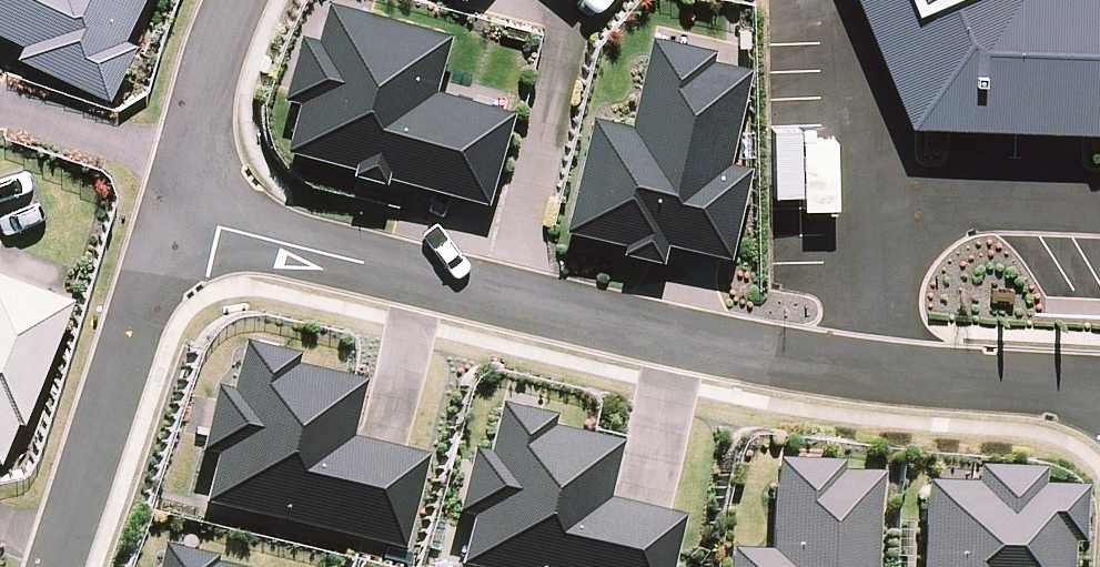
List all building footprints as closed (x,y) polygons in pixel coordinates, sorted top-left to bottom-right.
[(13,30),(4,48),(99,94),(144,0),(0,0),(0,24),(13,30)] [(902,127),(1073,133),(1099,134),(1099,0),(849,0),(852,8),(902,127)] [(287,147),(479,197),(500,112),(420,92),(435,33),(321,4),(313,38),(297,34),(283,88),(301,93),(287,147)] [(583,115),(553,230),(657,256),(660,243),(720,259),(744,168),(721,162),(745,69),(707,59),(708,52),(650,37),(627,127),(583,115)] [(56,294),(0,275),(0,461),(56,294)] [(194,445),(183,498),(383,539),(402,442),(325,427),(335,378),(267,364),(271,345),(217,334),(207,385),(189,381),(177,442),(194,445)] [(434,557),(484,566),(639,566),(653,501),(575,485),(585,437),(518,423),(521,404),(468,393),(457,444),(440,440),(427,501),(445,504),(434,557)] [(719,566),(863,566),(866,474),(827,473),(827,463),(765,461),(762,553),(720,552),(719,566)] [(916,486),(913,566),(1055,566),(1056,539),(1066,539),(1068,491),(1024,490),(1025,472),(967,470),(966,488),(916,486)] [(134,531),(126,566),(244,566),(247,554),(134,531)]
